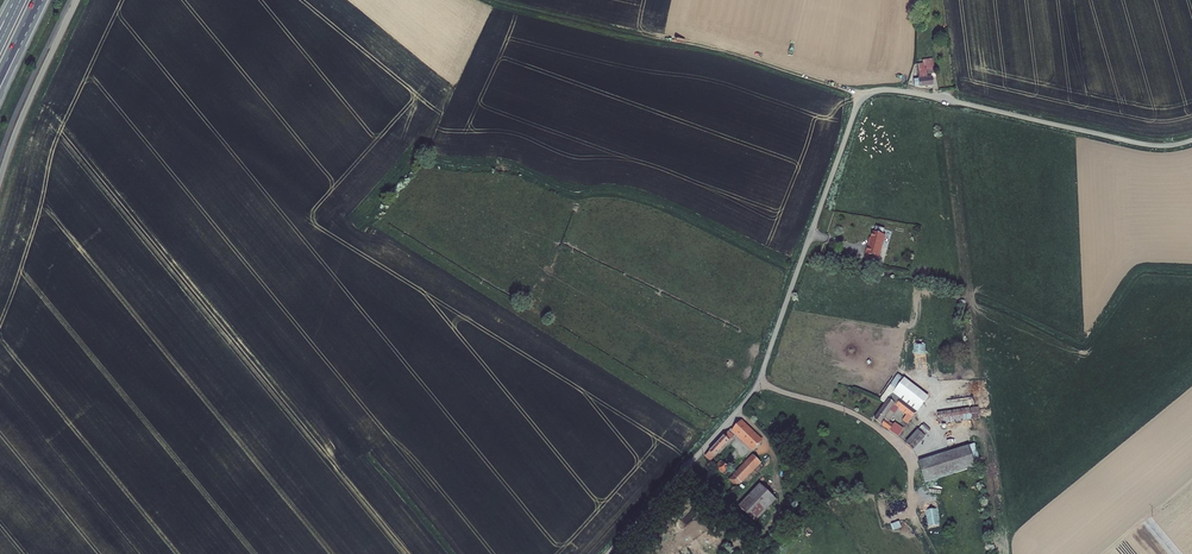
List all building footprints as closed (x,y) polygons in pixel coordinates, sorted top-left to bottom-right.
[(931,59),(922,60),(923,63),(917,64),(918,79),(913,79),(914,86),(919,86),(919,87),(932,85),(931,77),(927,78),(926,74),(933,73),(931,59)] [(867,254),(879,257),(885,235),(873,231),(867,254)] [(910,338),(913,353),(924,351),(921,336),(910,338)] [(928,397),(904,379),(893,393),(917,411),(928,397)] [(886,404),(893,393),(896,389),(890,385),(880,400),(886,404)] [(968,393),(968,387),(968,385),(938,388),(938,396),(968,393)] [(893,393),(886,404),(875,419),(898,437),(903,431),(889,422),(898,409),(906,415),(902,420),(908,424),(917,411),(893,393)] [(969,408),(936,413),(938,425),(971,419),(969,408)] [(763,439),(742,420),(730,430),(705,457),(703,458),(709,464),(712,466),(715,462),(712,460),(735,435),(753,450),(763,439)] [(933,426),(927,420),(918,430),(926,437),(933,426)] [(926,437),(918,430),(906,443),(913,450),(926,437)] [(976,467),(975,443),(919,461),(925,483),(976,467)] [(761,463),(752,454),(751,454),(728,478),(738,487),(761,463)] [(717,469),(723,473),(727,467),(722,462),(717,469)] [(797,467),(792,462),(787,467),(792,472),(797,467)] [(755,523),(777,499),(760,484),(739,507),(755,523)]
